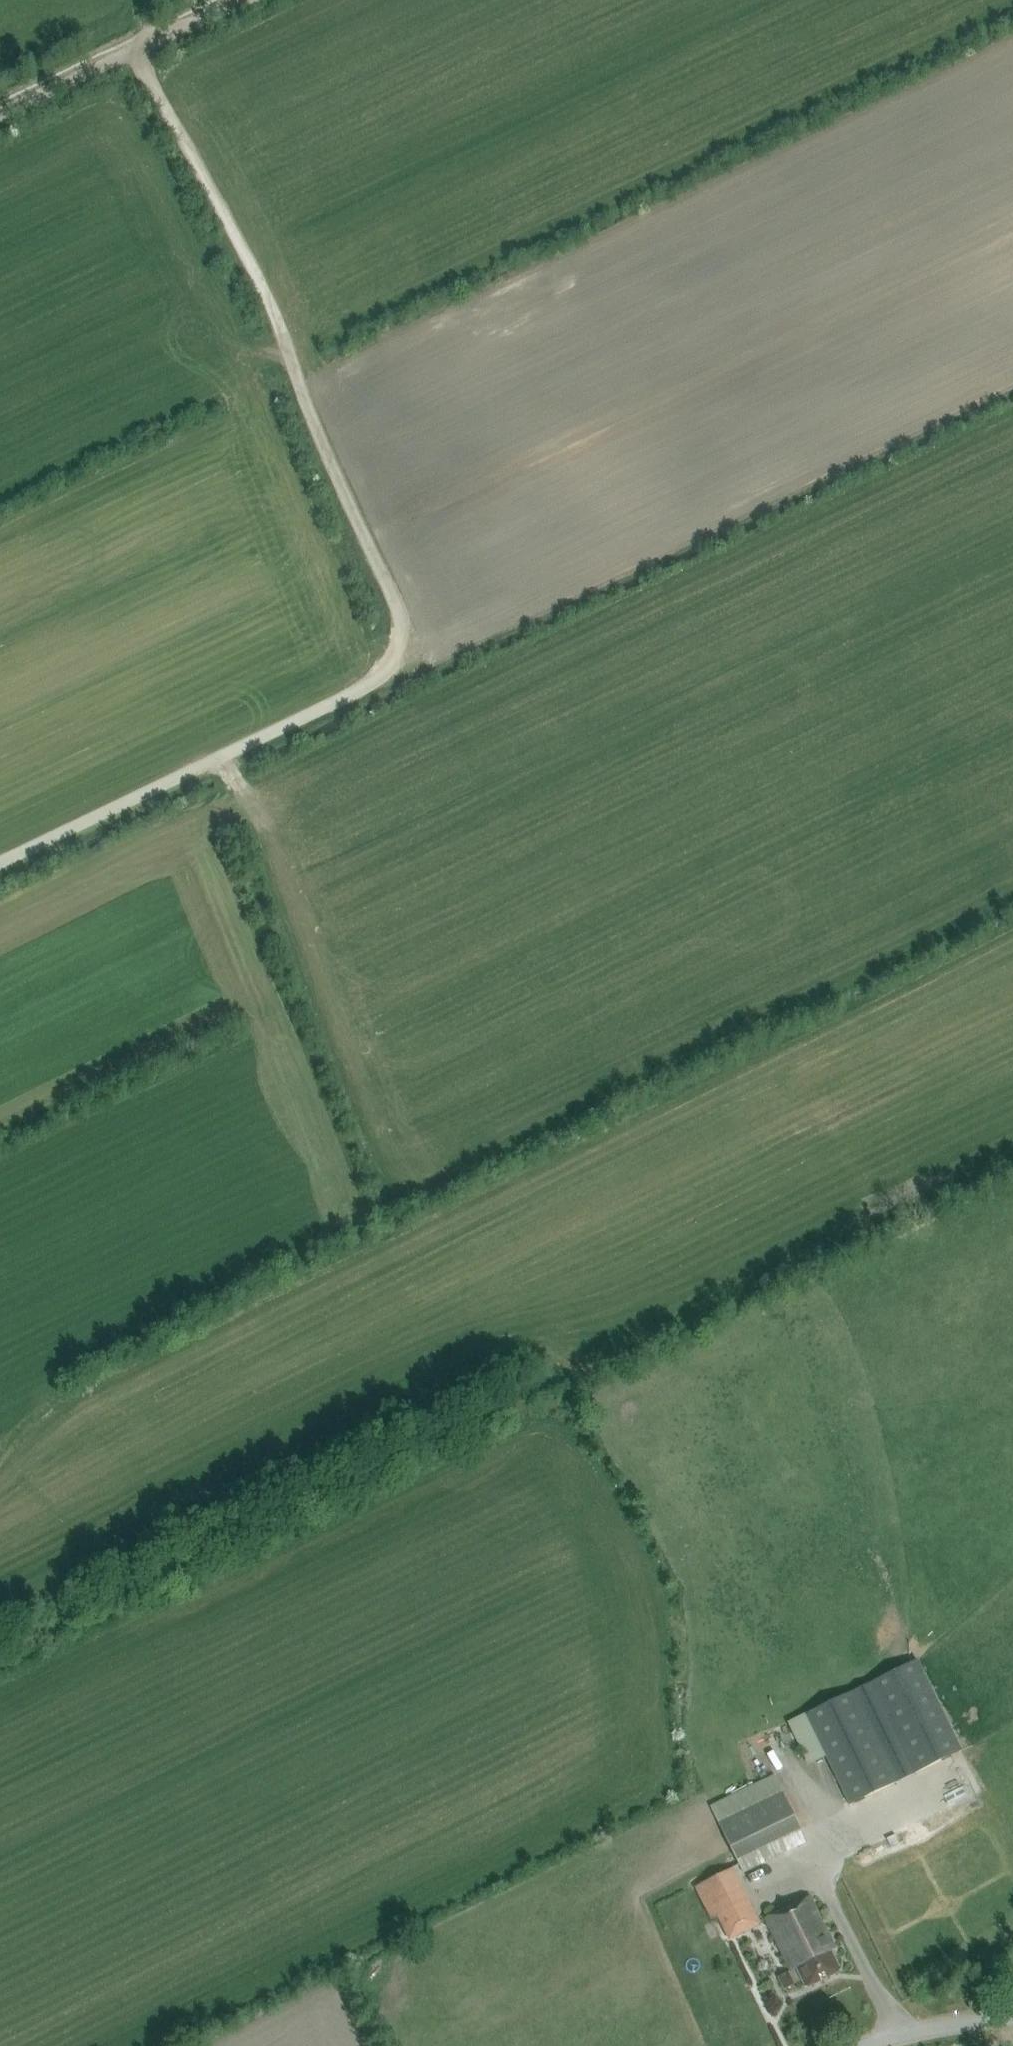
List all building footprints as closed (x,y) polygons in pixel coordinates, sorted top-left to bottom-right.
[(897,1782),(914,1774),(961,1751),(917,1661),(806,1715),(850,1805),(897,1782)] [(777,1774),(709,1802),(732,1859),(782,1839),(787,1850),(805,1843),(777,1774)] [(806,1989),(841,1972),(831,1952),(836,1950),(810,1897),(766,1918),(792,1971),(779,1977),(784,1989),(802,1980),(806,1989)] [(746,1901),(721,1915),(728,1929),(753,1916),(746,1901)]
